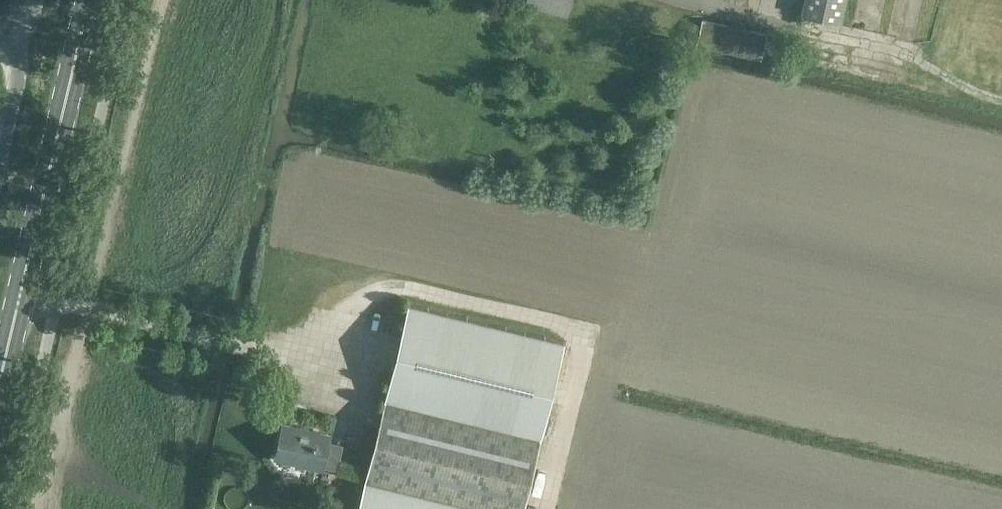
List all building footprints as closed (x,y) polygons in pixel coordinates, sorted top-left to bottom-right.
[(526,3),(568,13),(571,0),(527,0),(526,3)] [(804,11),(840,18),(844,0),(803,0),(801,10),(804,11)] [(761,57),(766,31),(702,18),(697,42),(761,57)] [(409,303),(385,401),(540,438),(564,341),(409,303)] [(385,401),(366,478),(493,508),(522,508),(540,438),(385,401)] [(328,439),(329,433),(282,421),(275,455),(322,466),(322,464),(337,468),(343,443),(328,439)] [(366,478),(365,478),(358,508),(491,508),(366,478)]
